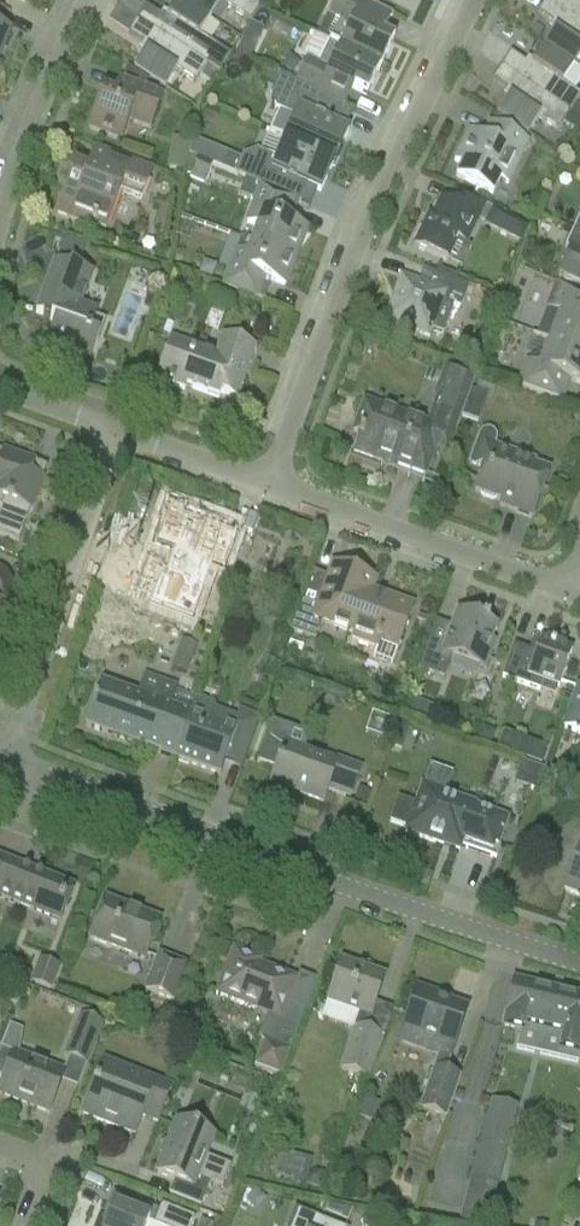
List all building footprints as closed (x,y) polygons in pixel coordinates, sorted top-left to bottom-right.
[(177,0),(166,16),(161,18),(145,8),(136,21),(206,66),(206,65),(216,50),(217,49),(197,36),(208,20),(177,0)] [(208,20),(218,3),(238,16),(249,22),(249,23),(261,5),(253,0),(177,0),(208,20)] [(326,17),(338,23),(328,43),(380,68),(393,40),(382,34),(391,16),(376,8),(359,0),(334,0),(326,17)] [(546,0),(536,14),(552,25),(553,31),(542,47),(572,68),(579,57),(579,24),(546,0)] [(546,0),(579,24),(579,0),(546,0)] [(205,68),(206,66),(136,21),(127,36),(143,46),(144,51),(133,69),(164,89),(175,72),(194,84),(198,78),(205,68)] [(9,35),(0,32),(0,56),(9,35)] [(306,59),(293,84),(332,103),(333,102),(344,107),(352,90),(366,96),(380,68),(328,43),(313,35),(304,53),(306,59)] [(242,41),(235,54),(248,61),(255,47),(242,41)] [(500,68),(569,114),(579,122),(579,109),(575,106),(579,98),(579,96),(574,92),(562,84),(572,68),(542,47),(531,63),(525,65),(509,54),(500,68)] [(216,50),(206,65),(217,72),(226,57),(216,50)] [(205,68),(198,78),(209,84),(215,74),(205,68)] [(491,81),(507,92),(508,98),(496,115),(516,129),(526,136),(538,119),(557,132),(562,124),(575,132),(579,125),(579,122),(569,114),(500,68),(491,81)] [(101,93),(88,130),(120,142),(127,122),(149,130),(161,97),(144,91),(148,82),(126,69),(121,82),(118,81),(112,97),(101,93)] [(268,72),(264,81),(273,85),(277,77),(268,72)] [(278,112),(269,132),(284,139),(334,162),(336,157),(348,131),(344,130),(335,125),(342,108),(344,108),(344,107),(333,102),(332,103),(293,84),(278,77),(269,96),(275,110),(278,112)] [(528,142),(489,123),(482,138),(469,131),(454,163),(461,166),(455,178),(492,196),(499,181),(507,185),(528,142)] [(240,162),(233,176),(260,187),(294,202),(293,203),(298,205),(299,204),(307,187),(316,191),(320,193),(331,167),(334,162),(284,139),(275,160),(256,151),(242,157),(240,162)] [(191,147),(189,157),(198,161),(204,146),(203,146),(192,141),(191,147)] [(149,175),(116,162),(93,154),(87,171),(75,167),(56,215),(78,223),(80,220),(102,228),(105,229),(119,192),(140,200),(149,175)] [(171,154),(168,171),(185,173),(188,156),(171,154)] [(185,174),(185,176),(193,179),(203,184),(210,166),(200,162),(198,161),(189,157),(188,156),(185,174)] [(260,187),(246,224),(258,228),(252,243),(291,257),(294,248),(298,248),(304,230),(291,225),(286,223),(293,203),(294,202),(260,187)] [(484,206),(476,202),(454,191),(447,206),(440,202),(429,224),(426,222),(413,247),(446,263),(457,241),(465,245),(484,206)] [(521,245),(529,228),(492,210),(483,227),(521,245)] [(559,274),(565,277),(579,283),(579,235),(573,232),(565,248),(570,250),(559,274)] [(62,239),(57,252),(80,261),(85,247),(62,239)] [(235,254),(223,288),(258,301),(259,300),(265,280),(270,282),(284,287),(290,269),(287,267),(291,257),(252,243),(241,239),(235,254)] [(94,318),(96,313),(78,307),(90,276),(54,263),(35,314),(42,316),(43,313),(51,316),(49,321),(53,322),(46,342),(90,358),(104,321),(94,318)] [(390,306),(384,322),(429,338),(431,332),(441,336),(452,307),(458,310),(467,287),(423,271),(418,285),(400,278),(394,295),(397,295),(393,306),(390,306)] [(556,285),(547,310),(560,315),(550,341),(579,353),(579,295),(556,285)] [(486,296),(483,304),(488,313),(495,316),(501,302),(486,296)] [(236,400),(255,349),(221,337),(213,361),(194,354),(196,349),(170,340),(155,381),(183,392),(185,387),(217,399),(219,394),(236,400)] [(517,386),(560,403),(568,382),(579,386),(579,353),(550,341),(543,359),(538,357),(530,360),(528,365),(526,364),(517,386)] [(454,435),(465,406),(475,377),(445,366),(435,395),(438,396),(427,425),(363,403),(352,434),(358,437),(353,453),(394,468),(395,465),(424,476),(432,454),(446,458),(454,435)] [(484,396),(489,382),(480,379),(475,393),(484,396)] [(531,518),(548,472),(532,467),(534,462),(492,447),(493,442),(494,442),(494,437),(491,433),(487,432),(482,433),(479,437),(469,464),(482,469),(474,492),(480,494),(481,497),(492,501),(495,499),(515,507),(513,511),(531,518)] [(0,507),(0,508),(0,536),(18,543),(29,512),(31,512),(43,479),(37,477),(33,468),(35,463),(2,451),(1,452),(0,451),(0,507)] [(168,552),(149,606),(172,615),(207,520),(166,505),(151,546),(168,552)] [(110,561),(139,569),(152,526),(123,517),(110,561)] [(207,520),(172,615),(191,622),(211,568),(224,572),(235,540),(229,537),(232,529),(207,520)] [(352,636),(350,640),(376,649),(372,659),(391,666),(412,607),(370,592),(375,581),(353,573),(354,570),(345,567),(344,570),(332,565),(327,579),(311,573),(289,632),(314,640),(320,624),(352,636)] [(469,618),(456,613),(450,628),(434,623),(418,669),(443,678),(451,657),(484,669),(485,665),(493,642),(490,641),(495,627),(487,624),(488,622),(470,615),(469,618)] [(571,652),(539,641),(535,651),(529,649),(528,652),(513,646),(505,669),(501,678),(539,692),(542,683),(558,689),(571,652)] [(183,643),(175,669),(185,672),(193,646),(183,643)] [(100,684),(84,728),(173,760),(189,716),(169,709),(175,691),(176,688),(143,677),(142,679),(136,697),(123,692),(100,684)] [(577,687),(562,728),(579,735),(579,688),(577,687)] [(235,717),(209,708),(211,704),(195,699),(189,716),(173,760),(219,776),(230,746),(243,750),(256,716),(238,710),(235,717)] [(413,700),(406,717),(414,720),(423,724),(430,707),(413,700)] [(272,723),(256,764),(275,771),(270,784),(271,784),(273,780),(300,791),(299,795),(322,803),(326,791),(349,799),(358,777),(361,769),(336,760),(335,764),(284,745),(290,730),(272,723)] [(401,750),(409,727),(400,724),(392,747),(401,750)] [(478,728),(473,742),(487,747),(492,733),(478,728)] [(502,734),(496,750),(514,757),(541,766),(546,751),(520,741),(502,734)] [(421,787),(414,806),(397,800),(389,822),(416,832),(414,837),(442,847),(444,841),(495,859),(499,848),(497,847),(506,820),(474,808),(475,806),(421,787)] [(357,790),(353,803),(365,807),(370,794),(357,790)] [(578,849),(571,868),(563,891),(579,897),(579,850),(578,849)] [(64,911),(73,888),(0,859),(0,899),(60,922),(64,911)] [(144,961),(150,944),(159,922),(104,900),(95,923),(89,939),(144,961)] [(279,1079),(304,1012),(286,1005),(296,981),(258,966),(259,961),(233,951),(224,973),(215,995),(267,1016),(259,1035),(259,1038),(260,1041),(262,1044),(253,1069),(279,1079)] [(174,1005),(189,967),(158,955),(143,993),(174,1005)] [(58,968),(40,961),(32,983),(50,990),(58,968)] [(369,1018),(374,1004),(383,978),(340,963),(332,986),(326,1002),(369,1018)] [(512,980),(501,1028),(522,1033),(524,1027),(561,1036),(558,1051),(579,1056),(579,996),(512,980)] [(408,1012),(402,1030),(422,1037),(417,1049),(437,1057),(448,1060),(448,1061),(458,1033),(466,1011),(446,1004),(446,1005),(436,1002),(438,997),(416,989),(408,1012)] [(86,1065),(101,1026),(79,1017),(64,1056),(68,1058),(62,1073),(17,1055),(21,1032),(8,1027),(4,1038),(0,1048),(0,1079),(3,1080),(0,1087),(0,1095),(48,1114),(61,1082),(77,1089),(86,1065)] [(365,1079),(380,1037),(355,1028),(340,1070),(365,1079)] [(131,1080),(101,1068),(82,1115),(134,1135),(141,1117),(157,1123),(170,1089),(133,1075),(131,1080)] [(433,1070),(419,1111),(445,1120),(459,1079),(443,1073),(433,1070)] [(362,1098),(355,1117),(367,1121),(374,1103),(362,1098)] [(495,1187),(516,1108),(492,1101),(471,1181),(495,1187)] [(174,1182),(169,1195),(200,1207),(209,1183),(222,1188),(230,1167),(203,1157),(211,1136),(177,1123),(157,1175),(174,1182)] [(278,1173),(302,1180),(306,1165),(282,1158),(278,1173)] [(305,1175),(303,1184),(319,1188),(322,1173),(313,1170),(305,1175)] [(95,1225),(146,1225),(147,1223),(153,1225),(152,1225),(192,1225),(194,1219),(160,1206),(158,1212),(152,1210),(138,1204),(134,1214),(112,1205),(106,1220),(99,1217),(95,1225)] [(324,1215),(332,1218),(336,1209),(327,1207),(324,1215)] [(296,1211),(290,1225),(334,1225),(296,1211)]
